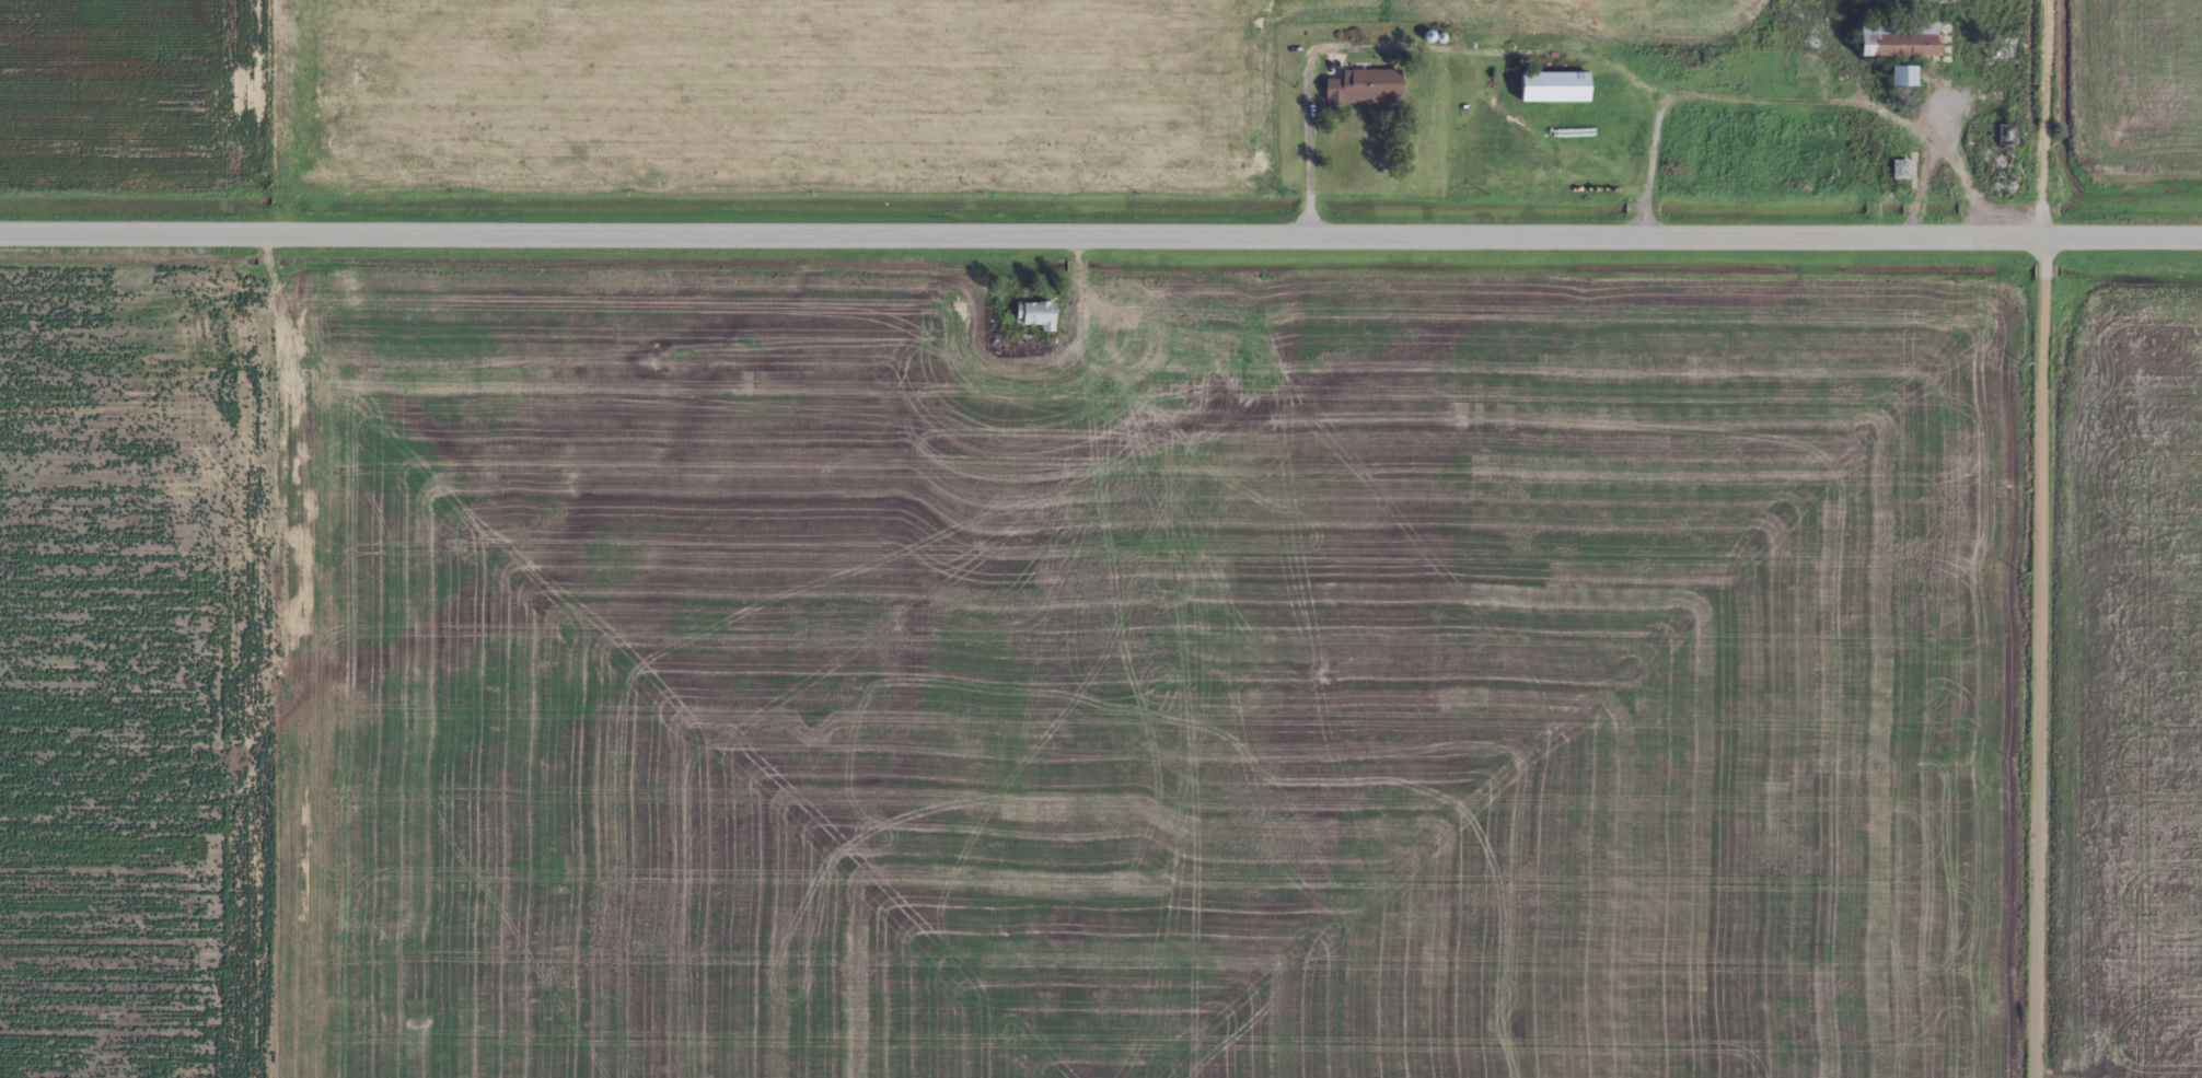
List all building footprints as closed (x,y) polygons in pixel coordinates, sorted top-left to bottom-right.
[(1943,35),(1934,35),(1934,23),(1857,22),(1856,56),(1942,57),(1943,35)] [(1887,65),(1887,86),(1911,86),(1911,65),(1887,65)] [(1401,70),(1343,69),(1343,79),(1326,79),(1326,103),(1401,103),(1401,70)] [(1519,102),(1590,102),(1590,72),(1519,72),(1519,102)] [(1909,160),(1893,160),(1893,180),(1909,180),(1909,160)] [(1042,332),(1055,332),(1055,304),(1017,304),(1017,326),(1042,326),(1042,332)] [(2091,623),(2099,623),(2099,601),(2091,601),(2091,623)]
